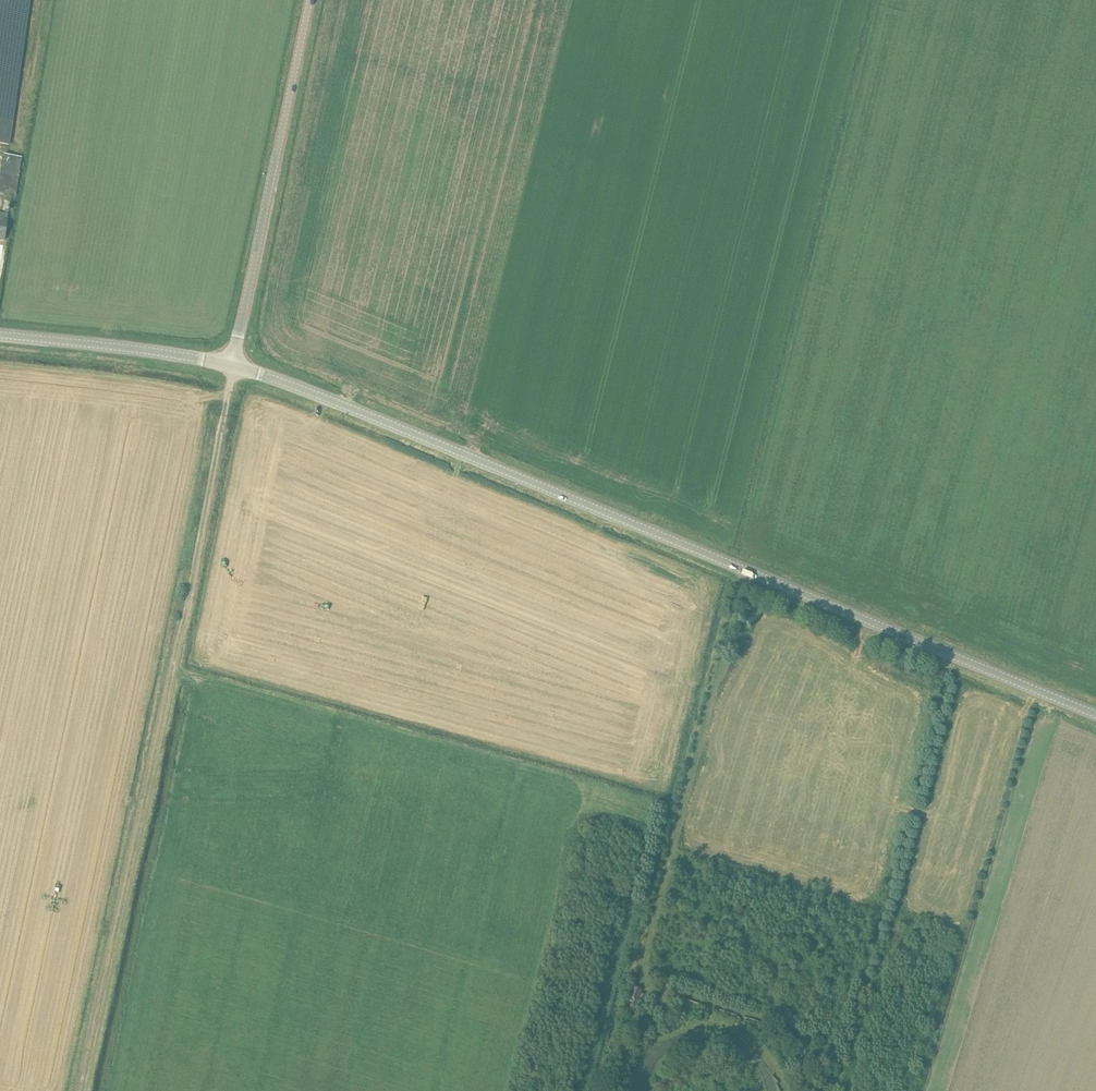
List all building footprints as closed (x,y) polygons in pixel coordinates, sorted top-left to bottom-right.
[(30,0),(0,0),(0,143),(9,145),(30,0)] [(2,155),(0,176),(0,196),(16,198),(20,157),(2,155)] [(642,990),(632,986),(628,998),(638,1001),(642,990)]
